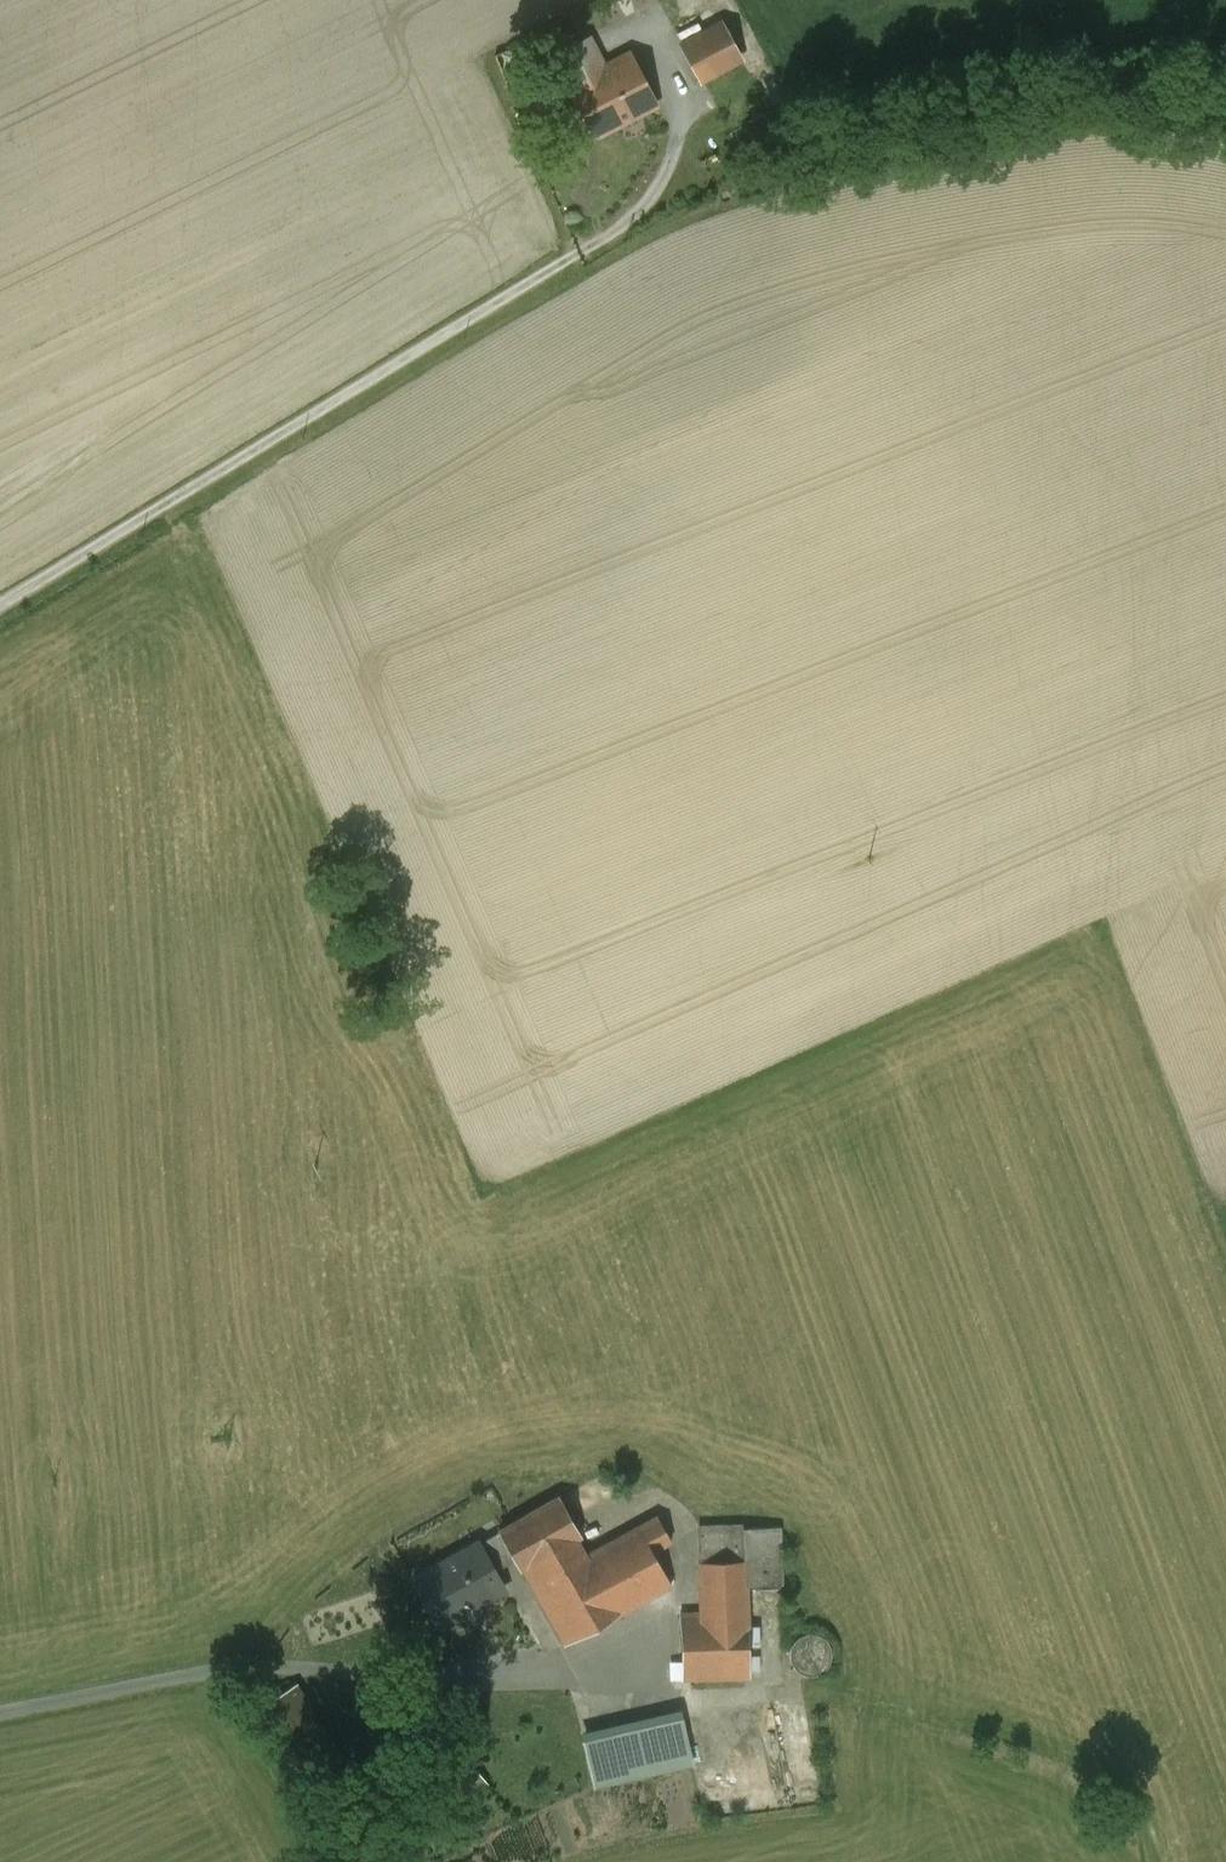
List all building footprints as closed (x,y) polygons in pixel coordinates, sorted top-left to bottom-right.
[(720,24),(682,44),(701,79),(739,59),(720,24)] [(603,68),(589,41),(589,39),(558,55),(557,56),(570,81),(572,85),(569,86),(570,87),(594,134),(596,133),(652,104),(653,103),(628,56),(603,68)] [(559,1497),(499,1530),(501,1533),(514,1556),(520,1567),(521,1567),(575,1537),(580,1534),(559,1497)] [(658,1516),(585,1555),(575,1537),(521,1567),(564,1643),(671,1584),(652,1551),(671,1540),(658,1516)] [(778,1526),(698,1529),(701,1613),(680,1614),(682,1678),(749,1676),(746,1585),(780,1584),(778,1526)] [(478,1542),(414,1578),(440,1625),(504,1589),(492,1568),(514,1556),(501,1533),(480,1547),(478,1542)] [(810,1634),(805,1634),(802,1636),(799,1638),(796,1640),(793,1644),(791,1648),(791,1650),(790,1654),(790,1658),(791,1661),(793,1664),(794,1666),(797,1670),(800,1672),(804,1674),(807,1675),(811,1675),(815,1675),(820,1673),(824,1670),(827,1668),(828,1665),(830,1662),(831,1659),(832,1654),(831,1650),(830,1648),(828,1643),(824,1639),(821,1637),(818,1635),(814,1634),(810,1634)] [(349,1771),(295,1684),(258,1706),(312,1795),(349,1771)] [(682,1717),(584,1739),(594,1784),(692,1762),(682,1717)] [(470,1763),(441,1789),(457,1807),(486,1782),(470,1763)] [(380,1861),(406,1861),(400,1851),(380,1861)]
